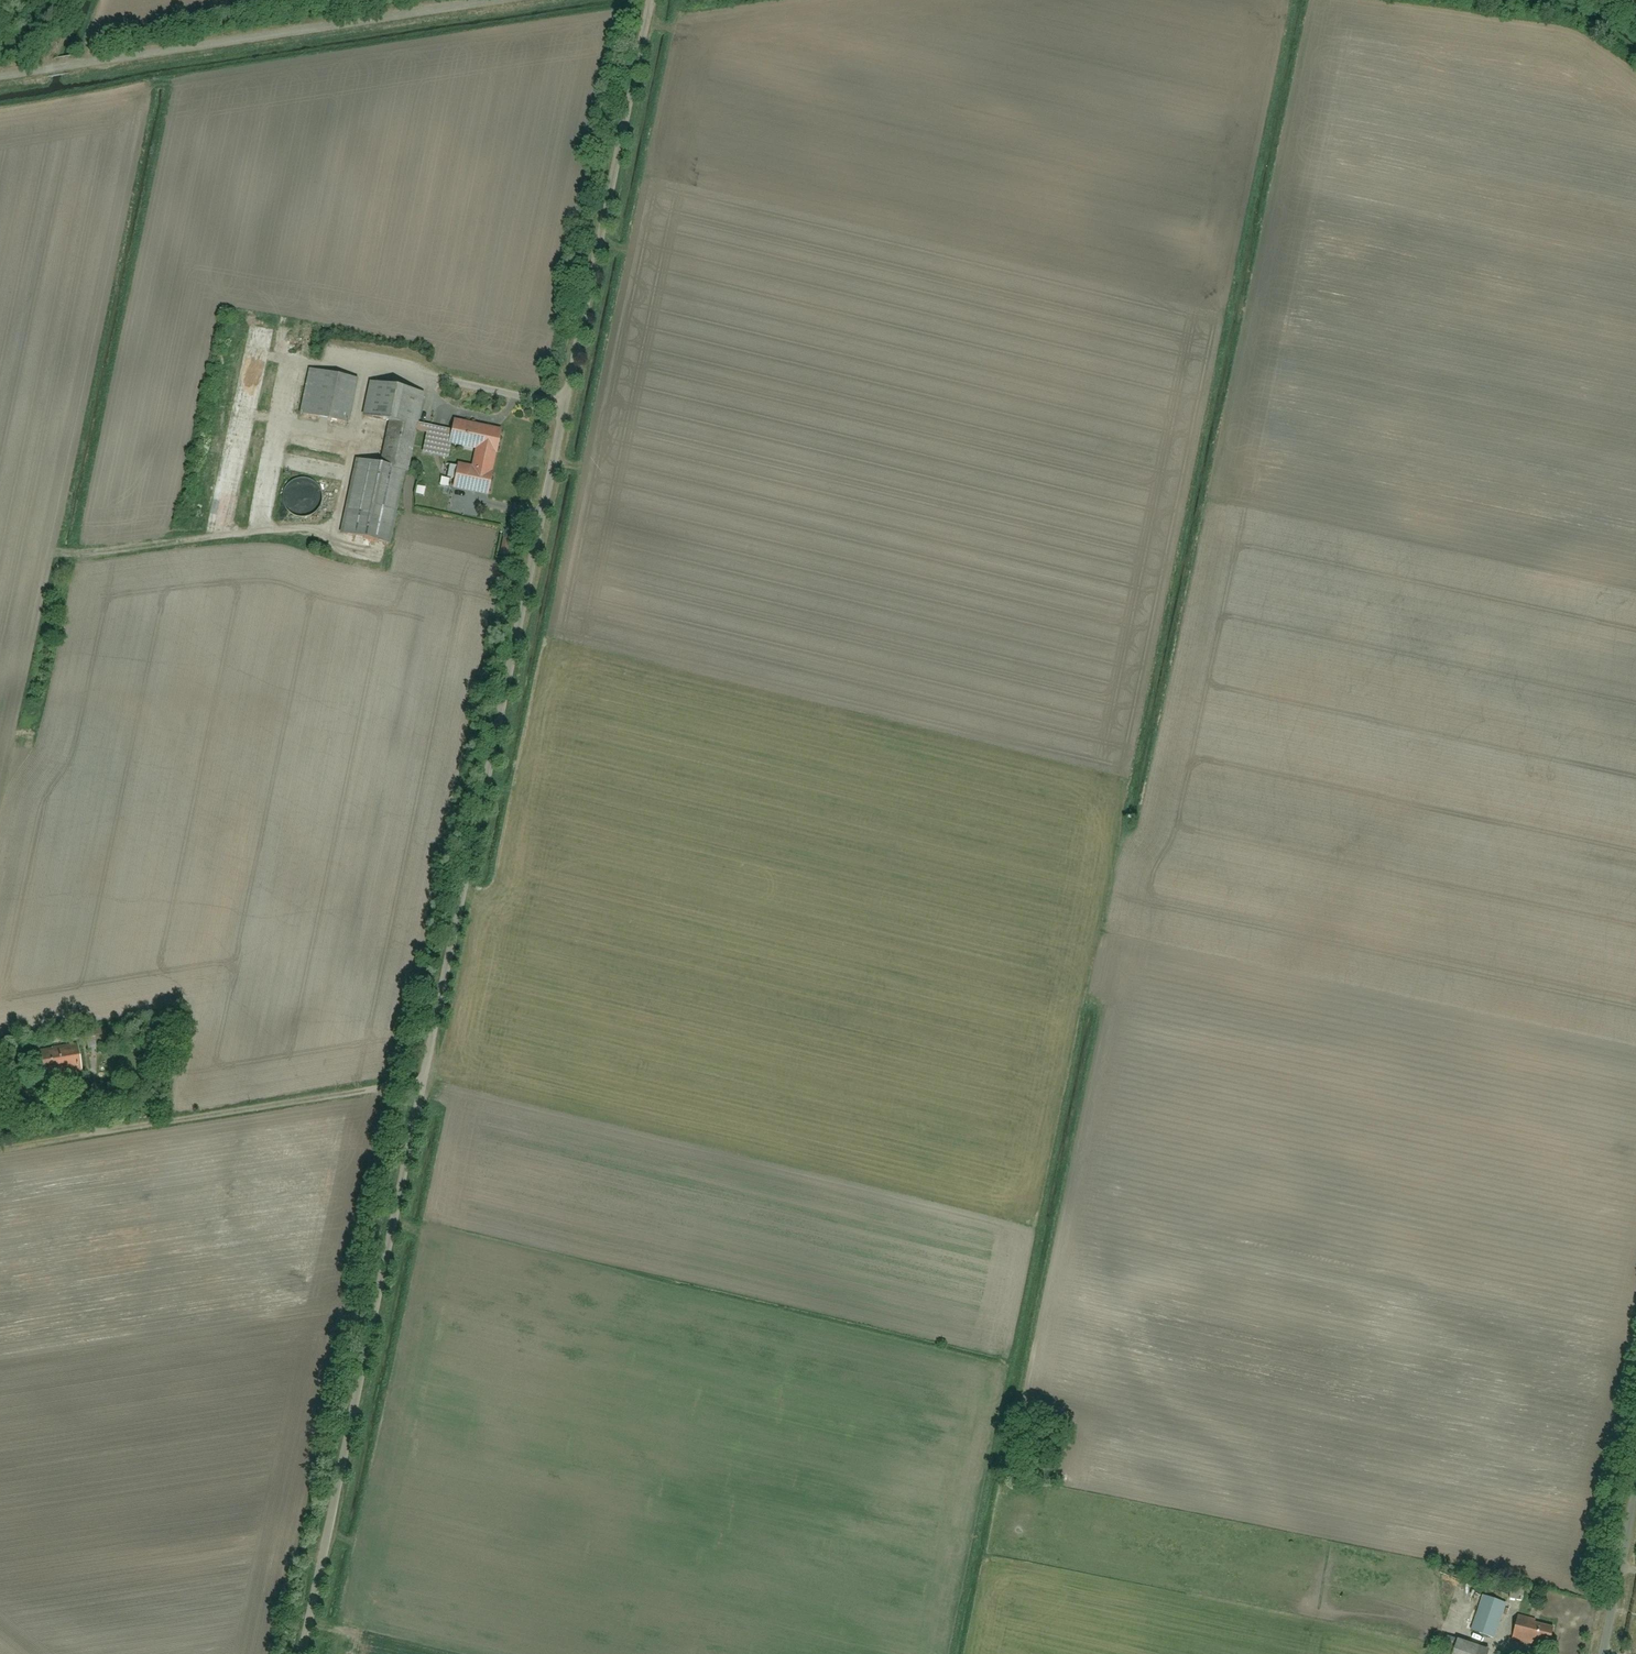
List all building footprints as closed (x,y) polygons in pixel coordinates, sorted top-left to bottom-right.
[(357,382),(311,373),(303,413),(349,422),(357,382)] [(420,420),(423,407),(426,396),(426,393),(378,381),(371,413),(397,419),(385,467),(357,460),(340,531),(390,543),(417,431),(426,433),(422,449),(446,455),(449,442),(480,449),(476,468),(455,463),(449,490),(490,500),(507,431),(455,418),(452,428),(420,420)] [(325,496),(325,492),(325,488),(323,484),(322,481),(319,478),(315,475),(312,473),(308,472),(303,472),(300,472),(296,474),(292,476),(290,478),(287,481),(285,485),(284,489),(284,493),(285,497),(286,501),(288,504),(291,507),(293,510),(298,512),(302,513),(305,513),(309,512),(313,511),(316,509),(319,507),(322,503),(324,499),(325,496)] [(74,1043),(37,1048),(41,1074),(77,1068),(74,1043)] [(1472,1631),(1495,1635),(1501,1604),(1479,1599),(1472,1631)] [(1543,1624),(1544,1620),(1519,1614),(1512,1642),(1535,1648),(1537,1639),(1553,1643),(1557,1628),(1543,1624)] [(1460,1637),(1455,1653),(1488,1653),(1490,1645),(1460,1637)]
